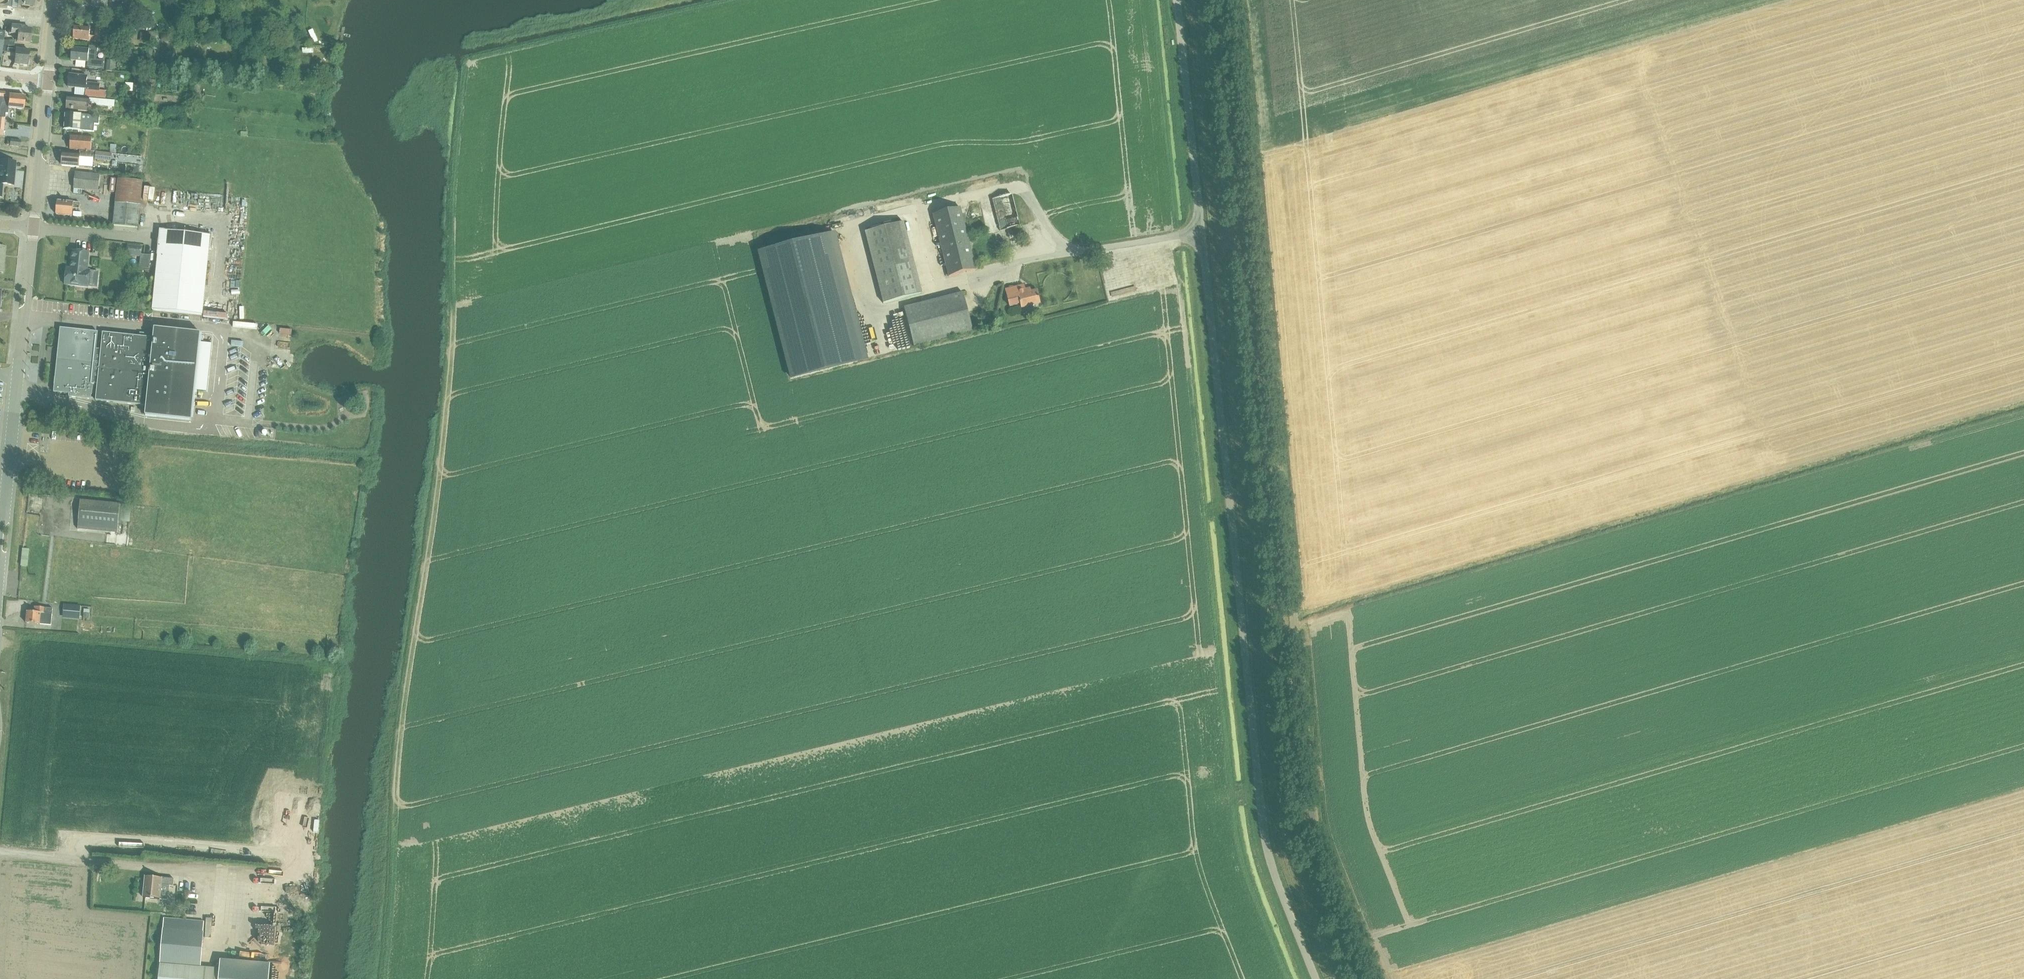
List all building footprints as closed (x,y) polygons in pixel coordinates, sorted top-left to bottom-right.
[(92,7),(98,7),(108,8),(108,0),(92,0),(92,7)] [(10,26),(9,34),(18,35),(17,42),(31,43),(32,31),(26,30),(26,28),(10,26)] [(106,42),(107,30),(96,29),(95,34),(90,34),(91,28),(75,27),(74,39),(106,42)] [(309,28),(304,30),(309,41),(313,39),(309,28)] [(150,43),(151,35),(142,34),(141,42),(150,43)] [(7,49),(8,46),(3,46),(2,53),(7,54),(16,55),(15,64),(28,66),(30,52),(7,49)] [(72,56),(71,61),(72,61),(76,61),(86,62),(87,62),(87,66),(86,66),(86,67),(104,69),(104,68),(103,68),(104,61),(97,60),(96,60),(98,48),(98,47),(88,46),(88,47),(89,47),(88,51),(73,49),(73,48),(72,56)] [(162,53),(162,62),(170,62),(171,54),(162,53)] [(106,91),(99,91),(100,84),(87,83),(87,76),(70,74),(68,88),(85,89),(84,97),(105,99),(106,91)] [(4,130),(5,118),(5,113),(7,113),(8,108),(23,109),(24,96),(9,95),(9,93),(0,92),(0,130),(4,130)] [(115,107),(115,102),(68,97),(67,109),(89,111),(90,104),(97,104),(97,106),(115,107)] [(64,122),(64,129),(94,132),(95,124),(99,125),(100,116),(86,115),(66,113),(66,123),(64,122)] [(13,123),(12,133),(24,134),(25,124),(13,123)] [(70,150),(80,151),(93,152),(94,139),(71,137),(70,150)] [(93,152),(80,151),(80,155),(64,154),(62,166),(79,167),(93,168),(94,152),(93,152)] [(95,152),(95,159),(111,160),(111,154),(95,152)] [(0,161),(0,196),(2,196),(3,184),(13,185),(15,162),(0,161)] [(99,192),(101,175),(76,173),(74,189),(99,192)] [(143,182),(119,179),(114,226),(138,228),(143,182)] [(973,199),(932,209),(932,210),(934,215),(937,230),(938,231),(942,246),(944,257),(947,268),(964,263),(986,258),(999,254),(1025,248),(1020,229),(1016,211),(1012,197),(1010,189),(992,194),(973,199)] [(79,210),(80,203),(57,201),(56,215),(72,216),(73,209),(79,210)] [(865,232),(883,304),(922,294),(903,222),(865,232)] [(211,236),(160,231),(152,310),(202,315),(211,236)] [(758,252),(791,380),(868,360),(835,232),(758,252)] [(141,257),(141,254),(142,247),(128,245),(127,255),(141,257)] [(67,268),(65,285),(74,286),(88,287),(90,270),(85,270),(87,252),(72,251),(70,268),(67,268)] [(141,257),(139,268),(149,269),(150,255),(141,254),(141,257)] [(225,293),(234,293),(234,280),(225,280),(225,293)] [(1024,285),(1016,287),(1017,292),(1007,295),(1009,307),(1020,304),(1021,308),(1039,304),(1036,291),(1030,293),(1030,289),(1025,290),(1024,285)] [(963,293),(904,308),(914,347),(973,331),(963,293)] [(909,344),(897,303),(896,304),(903,330),(896,332),(900,347),(909,344)] [(98,384),(96,400),(146,406),(145,416),(192,420),(201,333),(154,328),(153,338),(103,333),(101,350),(96,349),(98,332),(61,328),(58,348),(64,355),(63,362),(59,362),(57,364),(55,378),(54,385),(55,385),(54,392),(69,394),(69,397),(91,399),(93,383),(98,384)] [(274,358),(285,358),(285,342),(274,342),(274,358)] [(204,422),(205,410),(193,408),(192,420),(204,422)] [(80,500),(78,529),(118,533),(120,504),(80,500)] [(18,548),(17,565),(24,565),(25,548),(18,548)] [(80,607),(63,606),(62,618),(79,620),(80,607)] [(51,626),(52,608),(35,607),(34,612),(27,612),(26,623),(51,626)] [(145,877),(143,898),(160,899),(167,900),(169,885),(173,885),(174,879),(145,877)] [(219,969),(216,969),(200,967),(203,932),(204,927),(204,923),(204,922),(194,921),(184,920),(179,920),(164,918),(163,923),(163,929),(162,946),(160,963),(159,978),(218,978),(219,969)] [(218,978),(269,978),(271,964),(220,960),(219,969),(218,978)]
